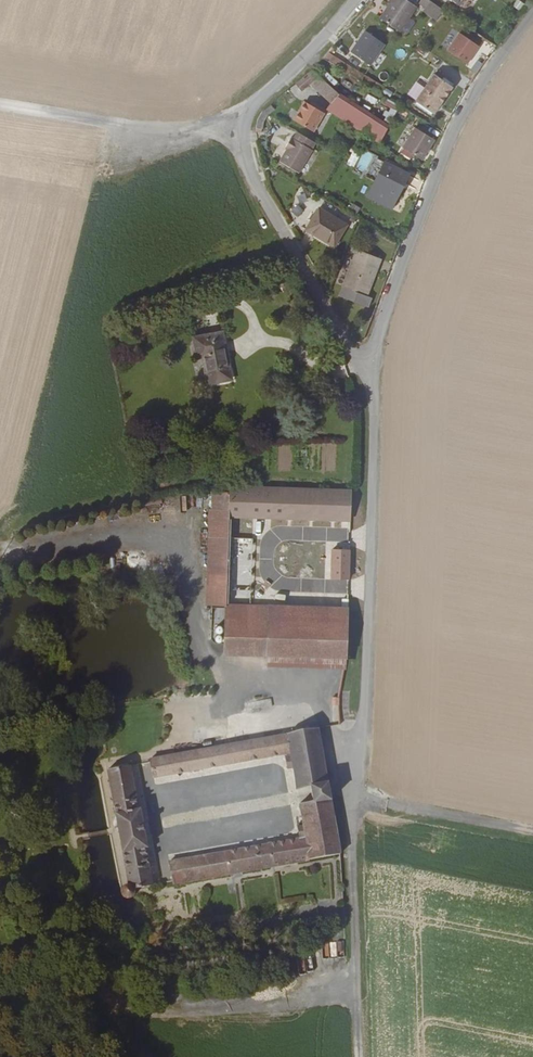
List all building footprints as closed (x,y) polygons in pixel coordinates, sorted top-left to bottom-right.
[(380,18),(399,31),(416,6),(407,0),(392,0),(380,18)] [(431,0),(426,8),(436,15),(438,13),(440,14),(444,10),(431,0)] [(520,11),(525,3),(520,0),(516,0),(512,6),(520,11)] [(350,51),(372,65),(387,43),(366,28),(350,51)] [(470,64),(481,43),(458,31),(447,52),(470,64)] [(424,55),(427,47),(417,44),(414,51),(424,55)] [(401,62),(407,53),(397,48),(392,57),(401,62)] [(328,61),(332,56),(327,52),(322,57),(328,61)] [(371,80),(352,68),(349,74),(368,86),(371,80)] [(295,84),(301,91),(309,83),(318,76),(312,70),(295,84)] [(434,74),(415,101),(434,114),(437,109),(440,105),(452,87),(440,79),(443,75),(437,70),(434,74)] [(318,76),(309,83),(330,103),(338,95),(318,76)] [(416,80),(409,96),(415,98),(423,83),(416,80)] [(367,94),(365,101),(376,105),(378,98),(367,94)] [(330,103),(325,109),(356,130),(378,144),(388,127),(338,95),(330,103)] [(305,102),(294,121),(312,132),(323,113),(309,105),(305,102)] [(325,111),(310,102),(309,105),(323,113),(325,111)] [(268,115),(274,109),(270,105),(262,111),(268,115)] [(255,128),(261,130),(263,121),(268,115),(262,111),(257,119),(255,128)] [(276,135),(271,133),(267,142),(284,147),(290,129),(279,125),(276,135)] [(415,128),(402,148),(422,160),(434,140),(415,128)] [(293,139),(291,137),(286,145),(288,146),(279,162),(298,173),(312,149),(311,149),(315,143),(297,132),(293,139)] [(355,167),(365,173),(375,155),(364,150),(355,167)] [(384,162),(373,184),(394,195),(405,173),(384,162)] [(318,208),(306,230),(333,247),(346,225),(318,208)] [(342,286),(367,296),(375,274),(370,272),(373,265),(378,267),(381,259),(357,250),(342,286)] [(339,296),(368,307),(372,298),(367,296),(342,286),(339,296)] [(208,384),(231,379),(222,332),(193,338),(197,358),(202,357),(208,384)] [(296,467),(307,466),(307,450),(296,450),(296,467)] [(239,517),(350,520),(351,491),(229,487),(229,492),(228,516),(239,517)] [(209,510),(209,524),(228,524),(228,516),(229,492),(212,491),(211,510),(209,510)] [(228,516),(228,524),(225,606),(236,606),(237,572),(245,572),(246,551),(238,551),(239,517),(228,516)] [(206,605),(225,606),(228,524),(209,524),(206,605)] [(328,579),(348,580),(349,549),(329,549),(328,579)] [(339,607),(347,607),(347,599),(340,599),(339,607)] [(224,654),(270,655),(272,607),(271,607),(236,606),(225,606),(224,654)] [(270,655),(346,657),(347,609),(272,607),(270,655)] [(257,708),(272,706),(270,699),(255,701),(257,708)] [(296,791),(310,788),(310,790),(328,787),(317,728),(150,759),(153,778),(284,755),(287,769),(293,769),(296,791)] [(128,885),(127,885),(125,886),(123,888),(122,891),(122,893),(122,895),(123,897),(123,898),(125,900),(127,901),(131,901),(132,901),(136,899),(137,897),(138,895),(138,892),(137,890),(136,888),(152,885),(144,848),(147,848),(139,809),(137,810),(129,766),(107,770),(128,885)] [(328,787),(310,790),(312,799),(330,796),(328,787)] [(299,838),(169,861),(173,883),(340,854),(330,796),(312,799),(312,801),(298,804),(302,826),(296,827),(299,838)]
